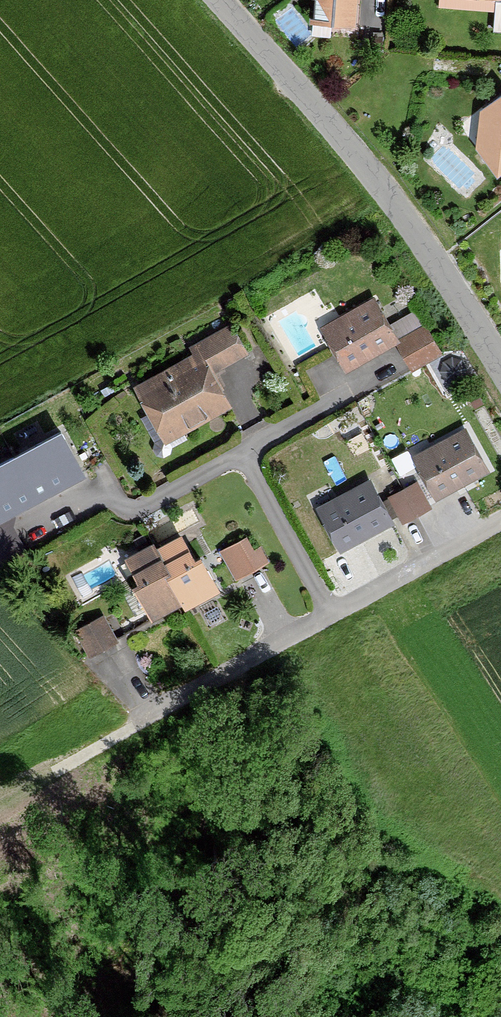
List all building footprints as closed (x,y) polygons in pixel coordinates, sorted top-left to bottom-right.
[(304,21),(348,22),(349,0),(304,0),(304,21)] [(491,30),(500,31),(500,0),(492,0),(491,30)] [(473,110),(469,147),(490,176),(500,168),(500,89),(498,86),(473,110)] [(371,290),(317,320),(343,369),(396,339),(371,290)] [(425,324),(396,339),(410,366),(439,350),(425,324)] [(239,330),(130,395),(161,446),(227,406),(210,376),(251,352),(239,330)] [(0,452),(0,519),(82,473),(53,422),(0,452)] [(414,479),(386,493),(400,521),(432,504),(428,497),(483,469),(463,429),(404,459),(414,479)] [(366,477),(309,507),(333,553),(390,523),(366,477)] [(185,529),(119,561),(146,616),(212,584),(185,529)] [(244,531),(217,546),(234,577),(262,562),(244,531)] [(107,608),(77,622),(90,651),(120,637),(107,608)]
